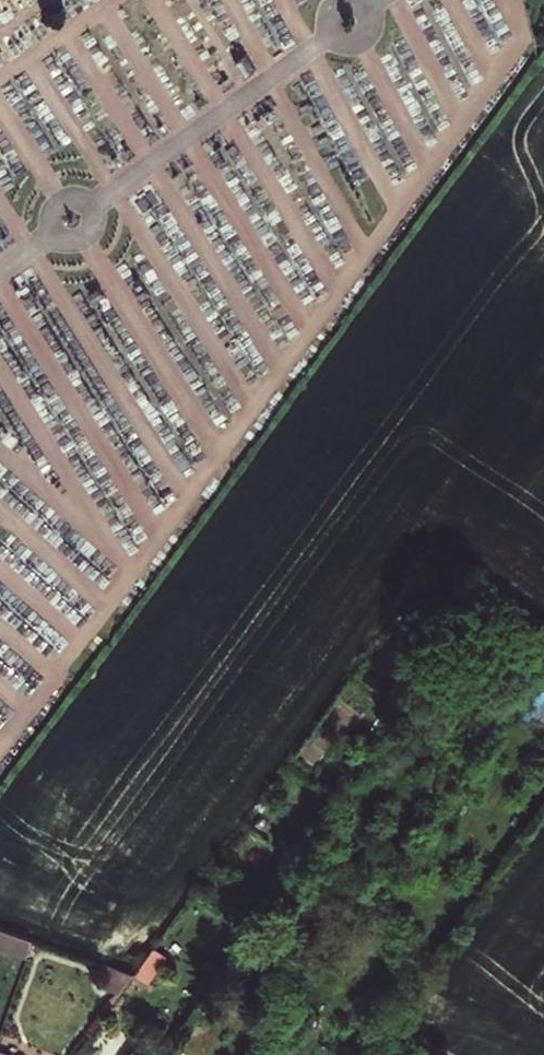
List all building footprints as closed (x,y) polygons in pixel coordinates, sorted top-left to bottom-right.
[(26,959),(31,941),(0,930),(0,950),(26,959)] [(134,977),(108,967),(102,988),(120,994),(134,977)]
